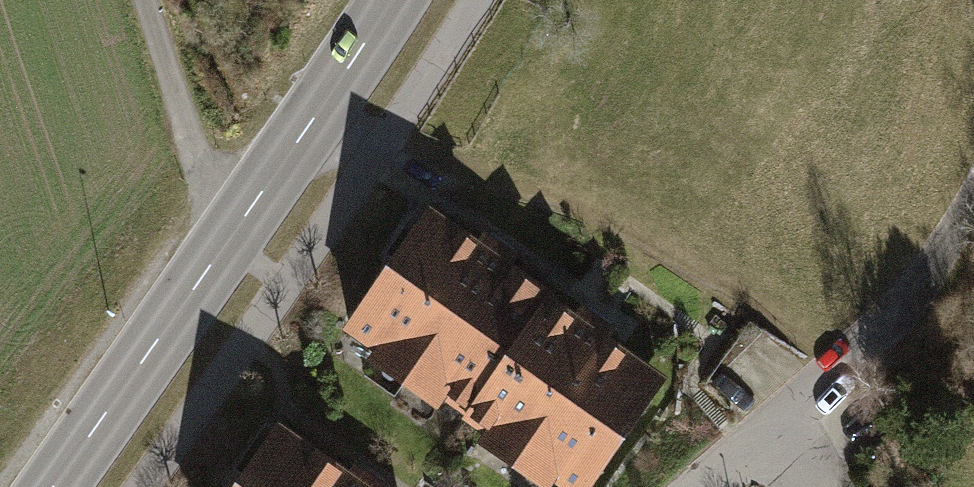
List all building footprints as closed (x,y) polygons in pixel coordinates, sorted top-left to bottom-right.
[(467,250),(420,218),(334,340),(359,357),(351,369),(425,420),(433,408),(453,422),(539,300),(502,275),(510,263),(475,239),(467,250)] [(539,300),(453,422),(472,435),(464,447),(522,486),(546,486),(547,486),(585,486),(658,383),(604,345),(613,333),(578,309),(569,321),(539,300)] [(269,430),(230,486),(378,486),(347,466),(339,478),(269,430)]
